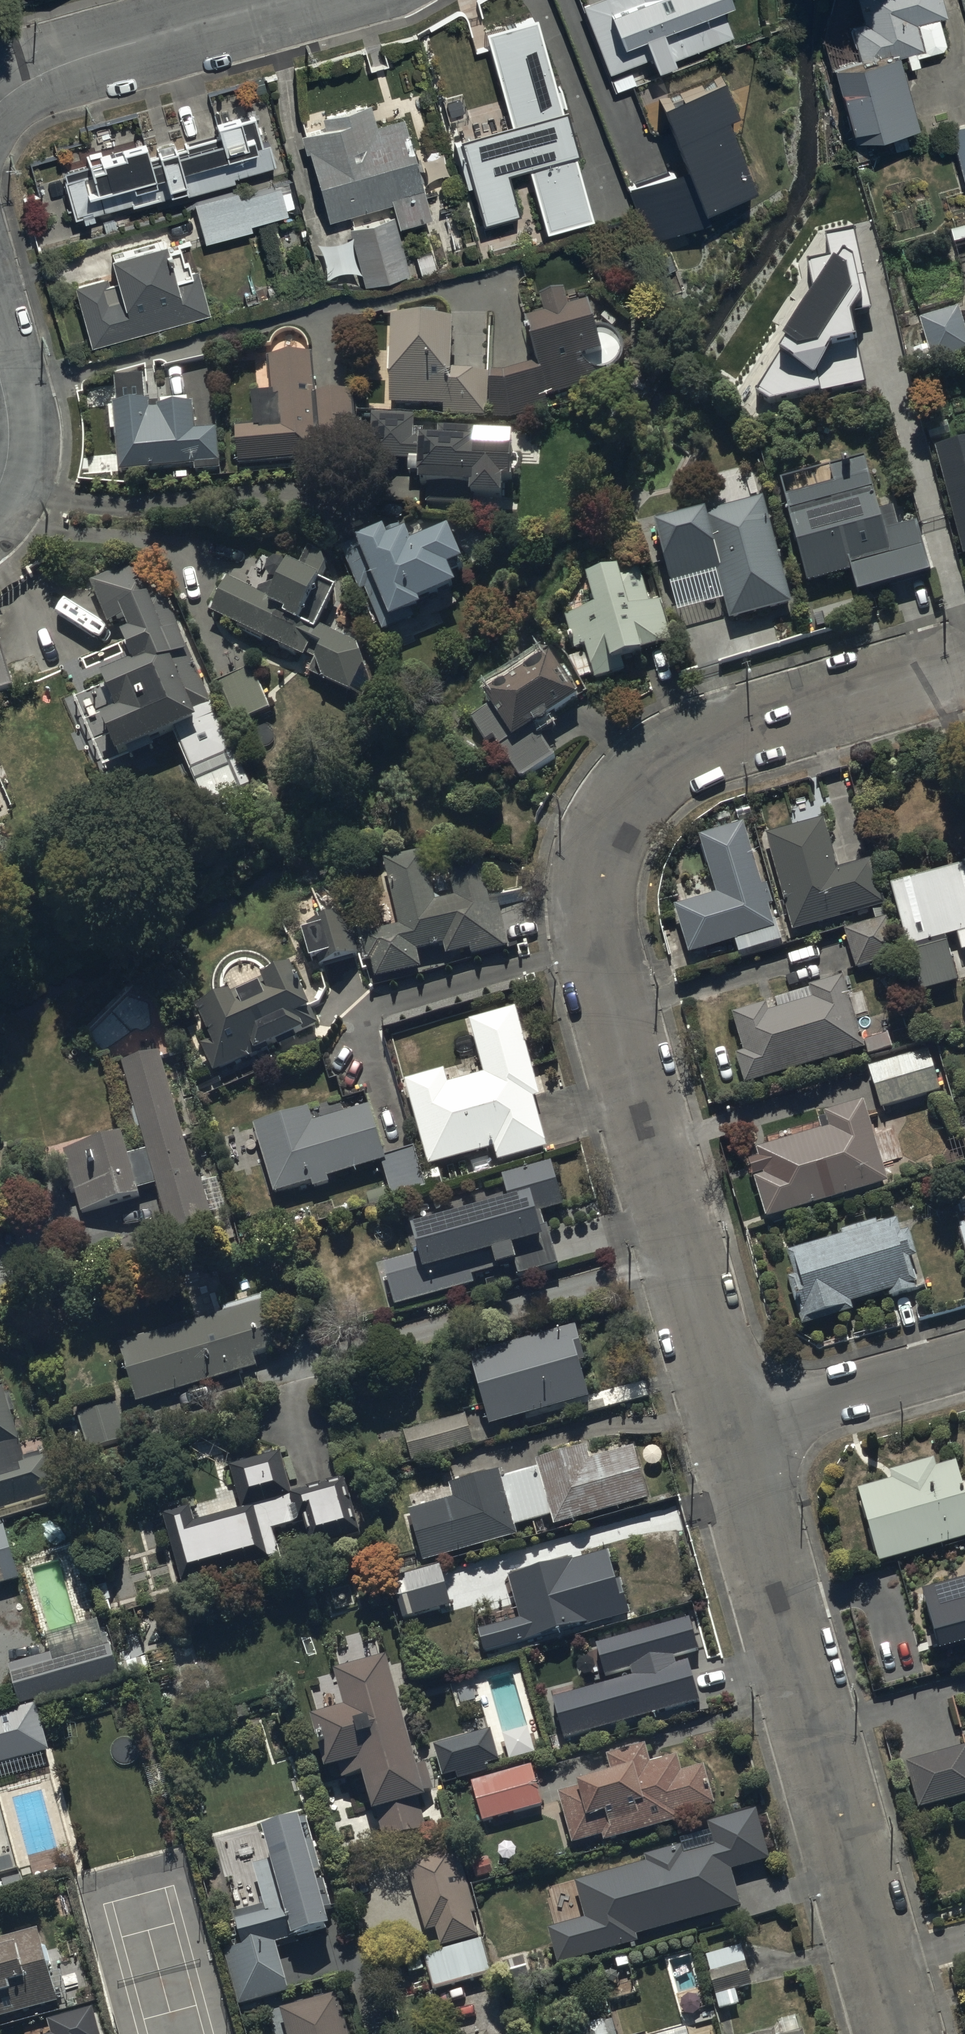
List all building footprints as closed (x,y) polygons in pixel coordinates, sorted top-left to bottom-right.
[(585,8),(612,76),(654,59),(658,69),(734,39),(725,17),(734,14),(728,0),(606,0),(585,8)] [(946,20),(941,0),(855,0),(863,27),(849,31),(859,66),(832,74),(853,150),(915,133),(895,62),(904,59),(909,74),(920,70),(917,60),(946,52),(938,23),(946,20)] [(539,21),(487,35),(513,129),(461,143),(485,229),(521,219),(510,178),(531,172),(548,235),(594,223),(539,21)] [(688,168),(631,191),(652,242),(761,197),(731,123),(741,119),(723,75),(660,100),(688,168)] [(325,134),(303,140),(327,224),(391,206),(396,221),(351,234),(367,290),(409,278),(397,236),(431,226),(402,122),(375,130),(369,111),(322,124),(325,134)] [(90,172),(63,179),(75,224),(81,222),(83,227),(93,224),(92,218),(171,197),(172,203),(234,186),(233,182),(276,171),(270,148),(262,150),(254,118),(217,127),(221,142),(176,154),(174,148),(157,153),(158,160),(149,162),(145,147),(100,159),(104,175),(92,179),(90,172)] [(950,132),(964,189),(964,128),(950,132)] [(240,197),(195,208),(205,246),(252,233),(251,230),(287,220),(280,191),(241,201),(240,197)] [(872,312),(854,225),(825,231),(830,253),(808,258),(814,286),(785,332),(791,337),(755,394),(771,404),(865,382),(853,316),(872,312)] [(108,283),(76,291),(92,351),(210,320),(198,272),(189,275),(184,255),(169,258),(167,250),(114,264),(119,285),(110,288),(108,283)] [(438,278),(431,256),(416,260),(423,282),(438,278)] [(547,324),(529,328),(538,367),(493,379),(493,424),(511,424),(598,400),(596,394),(612,390),(611,385),(613,384),(615,383),(617,382),(618,381),(620,380),(621,378),(623,376),(624,375),(625,373),(625,371),(626,369),(627,367),(627,365),(627,363),(627,361),(627,359),(626,357),(626,355),(625,353),(624,351),(623,349),(621,347),(620,346),(619,344),(617,343),(615,342),(613,341),(611,340),(609,339),(607,339),(605,339),(603,339),(601,339),(599,339),(597,339),(591,312),(569,317),(566,301),(543,306),(547,324)] [(959,315),(921,328),(935,370),(964,360),(964,332),(959,315)] [(458,338),(396,335),(392,413),(443,416),(443,420),(488,423),(490,380),(456,379),(458,338)] [(237,436),(239,470),(334,466),(333,445),(354,444),(351,394),(316,396),(314,362),(272,364),(273,403),(254,403),(256,435),(237,436)] [(146,384),(116,386),(122,481),(177,478),(178,487),(191,486),(191,480),(221,478),(218,434),(197,435),(196,409),(151,412),(151,409),(147,409),(146,384)] [(408,465),(408,482),(422,483),(421,498),(428,499),(428,506),(504,509),(505,495),(516,496),(517,437),(438,435),(438,444),(416,443),(417,424),(373,423),(372,464),(408,465)] [(933,455),(957,541),(964,539),(964,446),(933,455)] [(882,520),(874,494),(847,502),(844,491),(784,508),(807,593),(860,578),(867,604),(915,591),(895,516),(882,520)] [(791,599),(762,493),(705,509),(706,512),(642,530),(654,573),(665,570),(676,609),(706,601),(698,572),(715,567),(729,616),(791,599)] [(358,540),(342,546),(359,587),(364,585),(383,628),(415,614),(409,601),(454,582),(445,561),(460,554),(445,520),(408,535),(403,523),(385,531),(381,522),(355,533),(358,540)] [(229,583),(211,619),(306,665),(302,673),(366,704),(373,692),(357,654),(322,637),(340,601),(324,593),(337,568),(308,553),(298,573),(262,555),(244,591),(229,583)] [(616,562),(586,570),(595,603),(565,612),(574,645),(584,643),(594,678),(628,669),(624,655),(673,642),(660,597),(649,600),(640,565),(618,571),(616,562)] [(150,587),(128,574),(91,589),(109,631),(125,624),(131,639),(122,643),(137,678),(105,692),(120,728),(107,733),(122,770),(201,737),(202,741),(222,732),(169,605),(160,609),(150,587)] [(580,693),(548,643),(482,686),(491,700),(468,715),(485,741),(493,735),(521,779),(556,756),(534,722),(580,693)] [(254,674),(217,689),(236,733),(272,718),(254,674)] [(825,815),(766,830),(792,927),(885,903),(873,855),(838,864),(825,815)] [(762,882),(743,818),(699,832),(716,889),(675,902),(689,949),(735,935),(741,955),(784,942),(776,916),(773,917),(768,902),(773,900),(767,881),(762,882)] [(372,958),(375,973),(420,963),(416,945),(442,939),(445,950),(469,944),(470,950),(508,942),(498,893),(488,895),(479,856),(450,863),(456,891),(449,893),(445,876),(430,879),(423,845),(377,855),(381,872),(386,871),(398,922),(354,932),(349,908),(312,916),(313,920),(302,922),(308,951),(318,949),(320,960),(361,951),(363,960),(372,958)] [(892,879),(919,986),(957,976),(946,931),(957,929),(962,947),(964,946),(964,860),(892,879)] [(890,913),(845,927),(856,965),(902,951),(890,913)] [(200,1037),(212,1065),(318,1018),(290,957),(263,969),(265,974),(233,989),(231,985),(196,1001),(210,1032),(200,1037)] [(865,1046),(842,974),(809,984),(810,987),(730,1011),(742,1049),(735,1051),(744,1083),(865,1046)] [(404,1079),(428,1163),(494,1145),(498,1159),(547,1145),(533,1096),(540,1094),(515,1005),(469,1018),(469,1019),(465,1021),(469,1035),(473,1034),(484,1071),(448,1081),(444,1067),(404,1079)] [(864,1038),(868,1051),(892,1044),(887,1031),(864,1038)] [(74,1185),(79,1205),(138,1189),(137,1184),(154,1179),(166,1224),(224,1209),(214,1174),(200,1178),(197,1169),(191,1171),(159,1047),(120,1057),(145,1149),(127,1153),(121,1129),(62,1145),(68,1169),(62,1170),(67,1187),(74,1185)] [(870,1063),(881,1104),(939,1088),(927,1047),(870,1063)] [(759,1154),(749,1157),(767,1216),(889,1179),(864,1097),(823,1109),(828,1124),(756,1146),(759,1154)] [(308,1104),(252,1121),(273,1191),(311,1179),(313,1185),(329,1180),(327,1175),(382,1159),(385,1158),(384,1154),(369,1104),(313,1121),(308,1104)] [(413,1145),(384,1154),(385,1158),(382,1159),(393,1196),(425,1186),(421,1171),(413,1145)] [(507,1195),(411,1222),(420,1251),(381,1262),(393,1304),(474,1282),(472,1276),(513,1264),(516,1275),(557,1264),(545,1223),(541,1225),(537,1212),(562,1205),(549,1161),(502,1174),(507,1195)] [(442,1182),(438,1167),(421,1171),(425,1186),(442,1182)] [(964,1248),(964,1200),(953,1203),(964,1248)] [(786,1274),(801,1321),(852,1305),(850,1299),(887,1287),(890,1297),(919,1288),(907,1251),(915,1249),(908,1225),(900,1228),(896,1215),(787,1250),(794,1272),(786,1274)] [(266,1297),(119,1340),(136,1399),(258,1363),(256,1355),(281,1347),(266,1297)] [(488,1424),(589,1396),(579,1361),(585,1359),(575,1325),(469,1354),(488,1424)] [(59,1490),(48,1453),(26,1460),(0,1372),(0,1507),(59,1490)] [(127,1434),(116,1399),(77,1412),(88,1446),(127,1434)] [(411,1459),(473,1440),(464,1411),(402,1429),(411,1459)] [(410,1506),(425,1561),(518,1536),(515,1526),(551,1516),(553,1523),(650,1497),(636,1446),(590,1458),(586,1444),(536,1457),(539,1466),(504,1476),(501,1467),(449,1481),(453,1494),(410,1506)] [(188,1501),(162,1510),(181,1579),(281,1552),(275,1527),(301,1519),(309,1547),(360,1533),(344,1475),(289,1490),(278,1449),(226,1463),(238,1505),(193,1517),(188,1501)] [(964,1534),(964,1488),(956,1457),(936,1463),(934,1455),(890,1468),(892,1476),(858,1486),(879,1559),(964,1534)] [(0,1521),(0,1581),(18,1575),(1,1521),(0,1521)] [(478,1628),(484,1650),(629,1612),(621,1579),(616,1580),(609,1550),(506,1576),(517,1618),(478,1628)] [(402,1615),(451,1601),(440,1563),(391,1577),(402,1615)] [(922,1587),(939,1646),(964,1639),(964,1575),(922,1587)] [(698,1650),(689,1617),(596,1643),(605,1675),(630,1668),(632,1675),(554,1698),(565,1738),(700,1700),(688,1659),(676,1663),(674,1656),(698,1650)] [(51,1648),(9,1661),(21,1700),(119,1670),(110,1640),(53,1657),(51,1648)] [(390,1649),(335,1663),(344,1699),(311,1708),(324,1761),(339,1758),(343,1773),(363,1768),(373,1807),(376,1806),(383,1833),(427,1822),(419,1793),(437,1788),(429,1758),(417,1761),(390,1649)] [(0,1711),(0,1760),(47,1747),(34,1702),(0,1711)] [(499,1760),(490,1728),(434,1744),(443,1776),(455,1772),(457,1779),(488,1770),(487,1763),(499,1760)] [(580,1781),(557,1788),(572,1838),(601,1829),(604,1838),(680,1816),(678,1810),(714,1799),(703,1760),(681,1767),(677,1751),(652,1759),(646,1740),(607,1752),(611,1766),(578,1776),(580,1781)] [(964,1792),(964,1742),(906,1758),(919,1805),(964,1792)] [(482,1819),(542,1802),(530,1761),(471,1778),(482,1819)] [(769,1856),(755,1810),(710,1823),(716,1843),(685,1852),(682,1843),(645,1853),(646,1859),(575,1879),(586,1916),(547,1927),(558,1962),(639,1939),(637,1933),(741,1904),(730,1867),(769,1856)] [(241,1947),(222,1953),(238,2008),(289,1994),(275,1944),(295,1938),(293,1933),(328,1923),(325,1910),(332,1908),(310,1830),(304,1832),(299,1815),(262,1825),(272,1860),(253,1866),(264,1906),(232,1915),(241,1947)] [(437,1925),(441,1942),(478,1933),(455,1845),(406,1858),(425,1928),(437,1925)] [(59,2001),(40,1924),(0,1934),(0,2016),(59,2001)] [(491,1972),(481,1935),(424,1951),(435,1988),(491,1972)] [(742,1942),(705,1951),(719,2005),(740,2000),(736,1987),(752,1983),(742,1942)] [(337,1989),(280,2004),(288,2033),(349,2033),(337,1989)] [(48,2020),(52,2033),(50,2033),(98,2033),(90,2008),(48,2020)] [(580,2023),(583,2033),(618,2033),(612,2014),(580,2023)] [(738,2033),(806,2033),(804,2024),(777,2032),(775,2024),(738,2033)]
